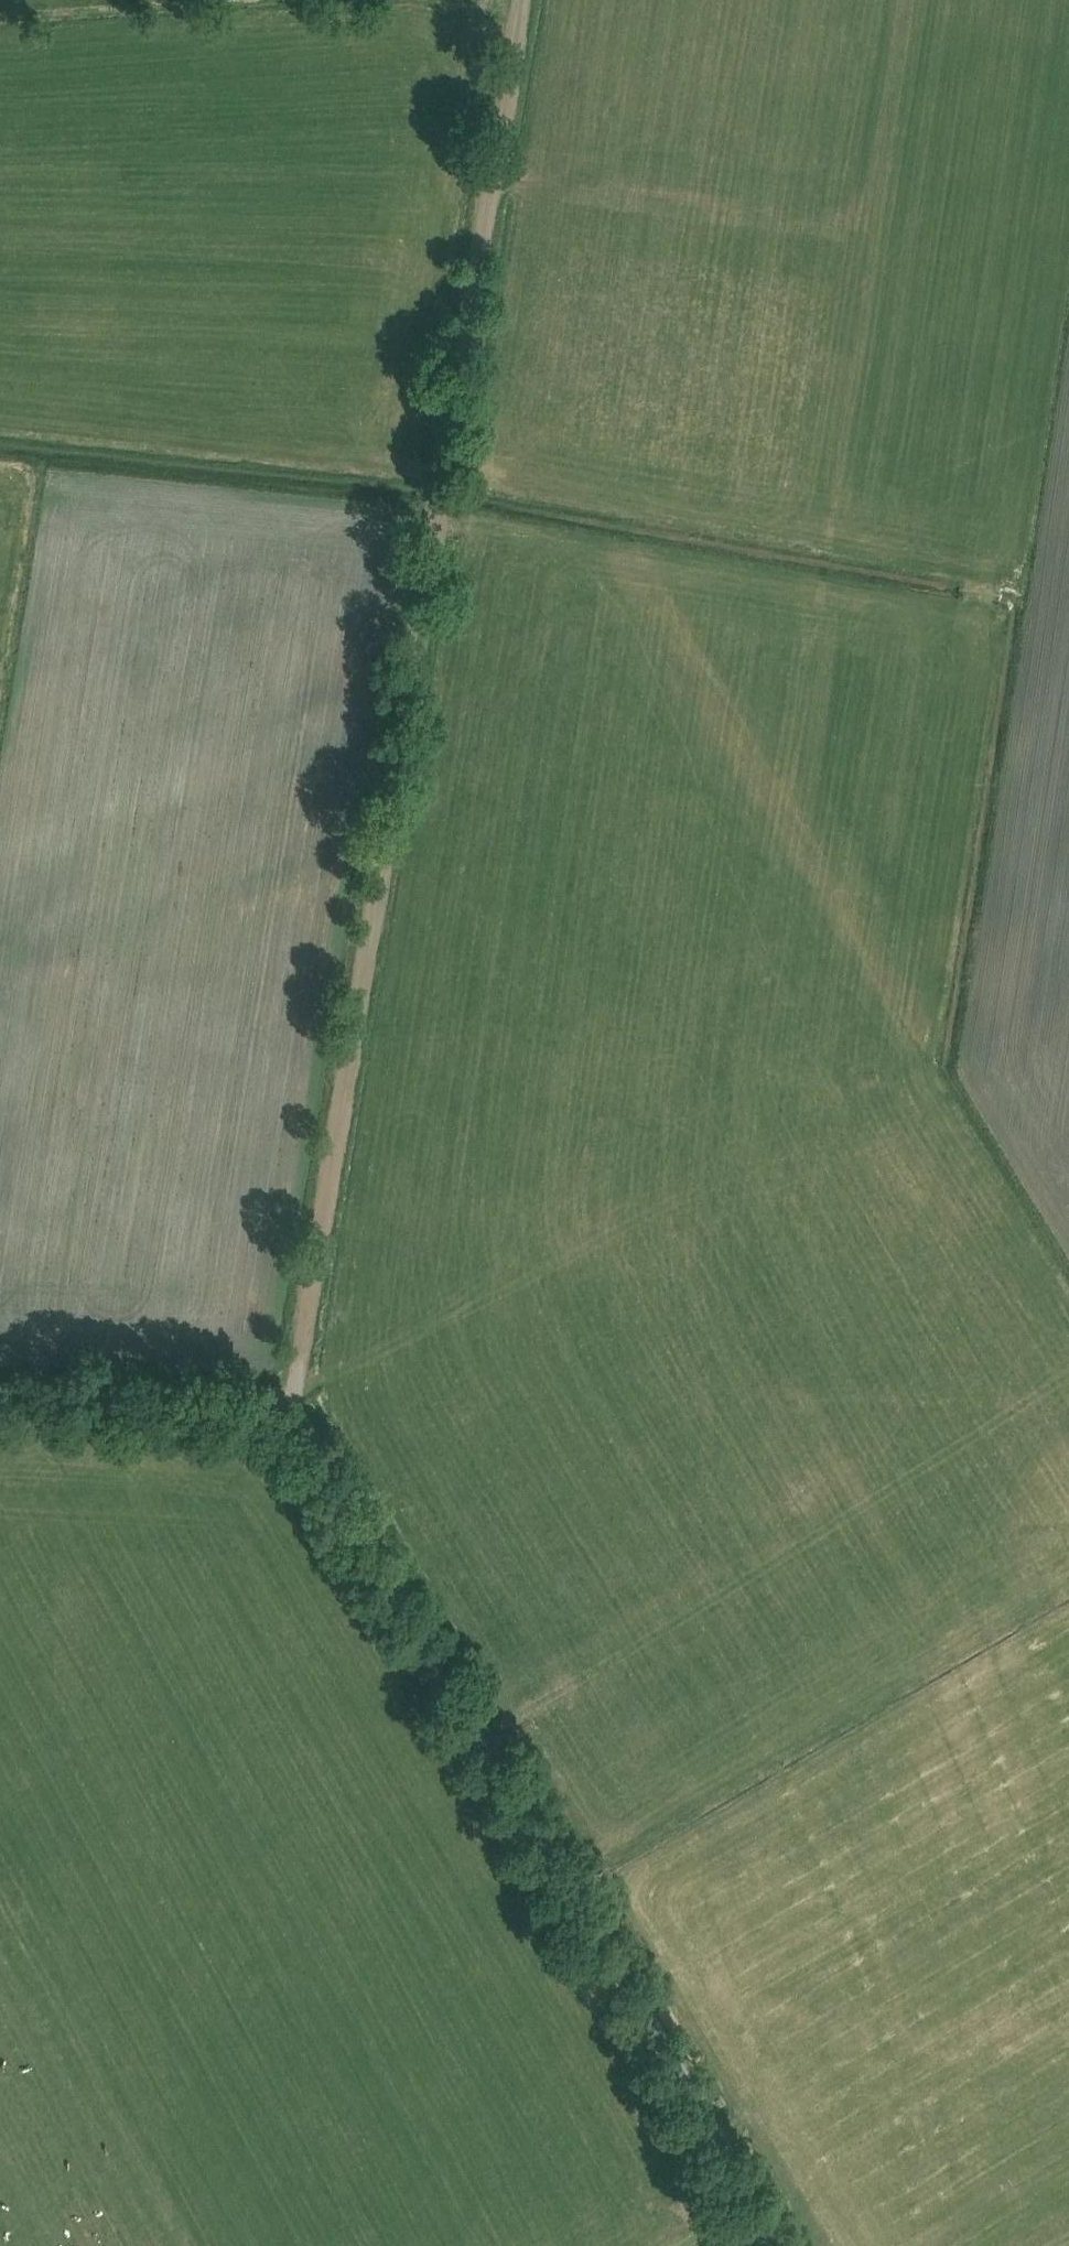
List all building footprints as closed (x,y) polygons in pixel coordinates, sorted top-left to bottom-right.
[(459,38),(460,26),(440,25),(439,36),(459,38)]
